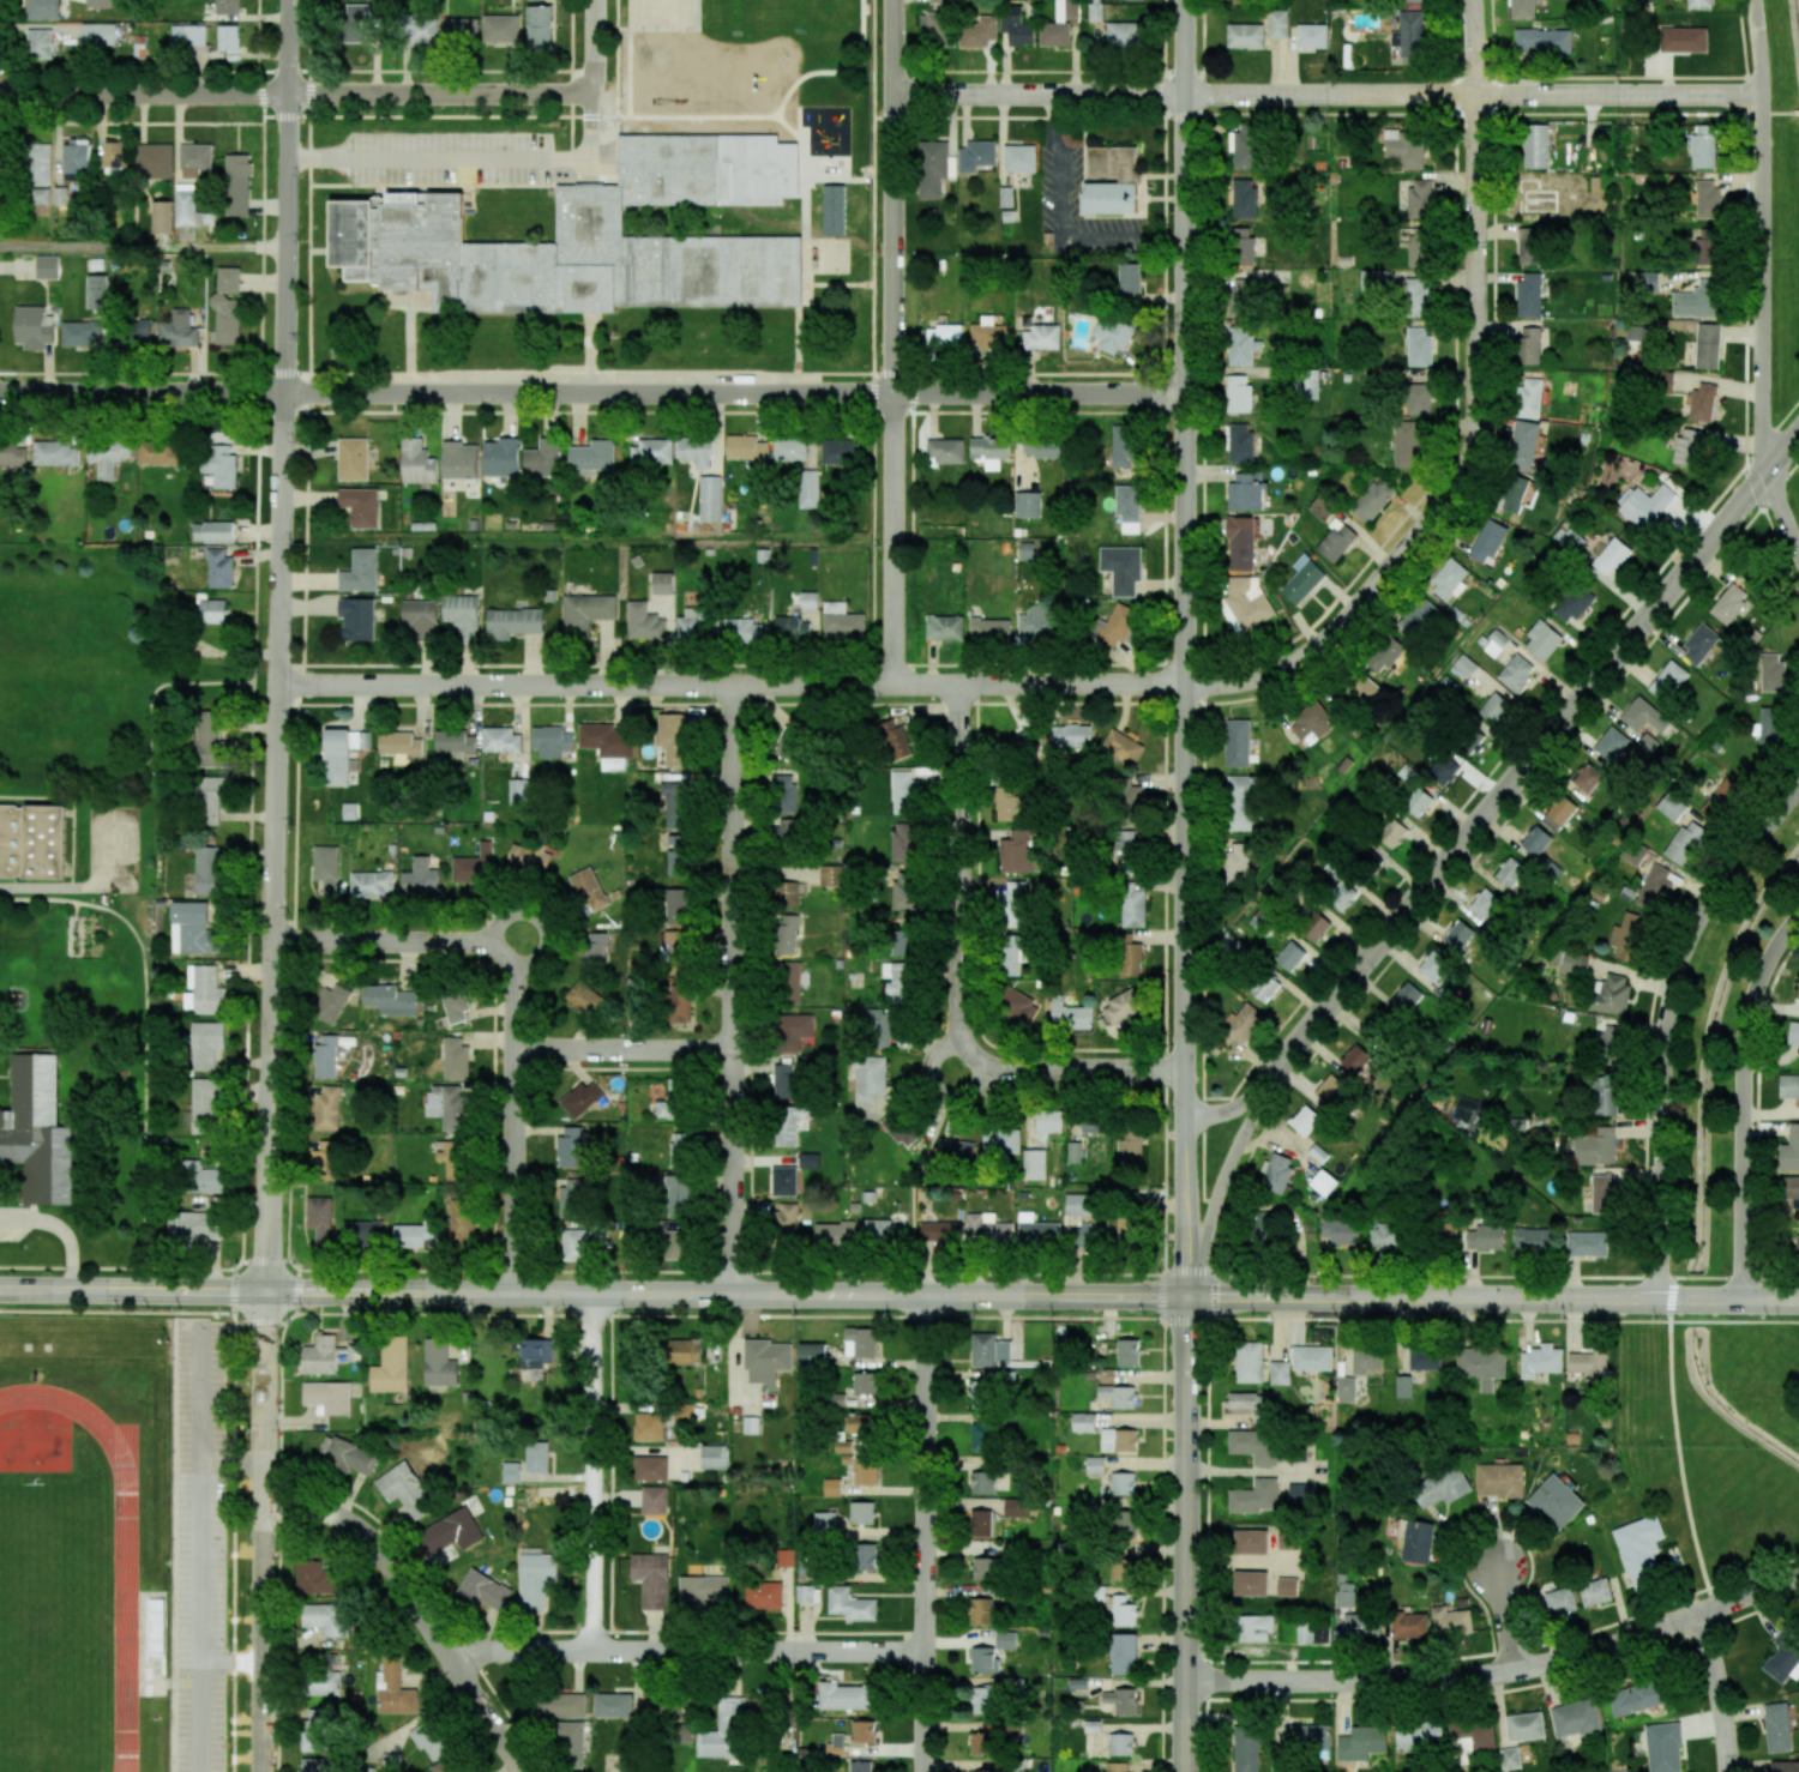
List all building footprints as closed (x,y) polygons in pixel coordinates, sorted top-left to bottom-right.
[(58,0),(26,0),(26,20),(59,19),(58,0)] [(217,14),(241,14),(241,0),(217,0),(217,14)] [(1536,18),(1535,0),(1511,0),(1511,18),(1536,18)] [(1711,8),(1711,0),(1687,0),(1687,9),(1711,8)] [(370,3),(345,4),(346,42),(362,42),(362,29),(370,28),(370,3)] [(1103,3),(1092,3),(1091,20),(1102,21),(1103,3)] [(1035,45),(1034,24),(1021,24),(1021,5),(1000,6),(1001,32),(1009,32),(1009,46),(1035,45)] [(551,6),(527,6),(527,47),(551,47),(551,6)] [(1287,10),(1268,11),(1269,39),(1288,38),(1287,10)] [(1399,31),(1390,31),(1390,46),(1400,46),(1400,57),(1423,57),(1422,11),(1399,12),(1399,31)] [(920,12),(921,45),(955,45),(954,12),(920,12)] [(437,43),(438,17),(409,16),(408,42),(437,43)] [(482,16),(483,43),(519,43),(518,16),(482,16)] [(996,16),(979,16),(979,24),(960,24),(959,46),(988,47),(988,40),(996,40),(996,16)] [(449,42),(478,42),(478,18),(449,19),(449,42)] [(1143,22),(1107,22),(1107,45),(1142,46),(1143,22)] [(115,24),(81,24),(81,45),(115,45),(115,24)] [(1227,47),(1263,48),(1263,24),(1227,24),(1227,47)] [(1327,24),(1297,24),(1297,48),(1327,48),(1327,24)] [(206,25),(171,26),(172,46),(206,45),(206,25)] [(218,50),(239,50),(239,25),(218,26),(218,50)] [(1707,52),(1707,28),(1660,27),(1660,51),(1707,52)] [(51,58),(52,29),(27,29),(27,58),(51,58)] [(1572,53),(1572,29),(1514,30),(1514,53),(1572,53)] [(1234,169),(1258,169),(1259,124),(1241,124),(1241,133),(1229,132),(1229,151),(1234,151),(1234,169)] [(1549,125),(1525,125),(1524,168),(1548,169),(1549,125)] [(1691,168),(1715,168),(1715,125),(1697,125),(1697,134),(1691,134),(1691,168)] [(1424,169),(1423,130),(1383,130),(1383,159),(1400,158),(1401,170),(1424,169)] [(801,310),(801,236),(623,236),(623,205),(783,205),(783,197),(799,197),(799,143),(779,143),(779,135),(619,135),(619,184),(557,184),(557,243),(463,243),(463,193),(429,193),(429,203),(423,203),(423,193),(386,193),(386,200),(332,200),(332,267),(345,267),(345,286),(434,286),(434,310),(801,310)] [(64,180),(89,180),(89,140),(64,141),(64,180)] [(105,167),(124,167),(124,141),(105,142),(105,167)] [(919,199),(941,198),(940,178),(956,177),(956,157),(949,157),(948,141),(918,142),(919,199)] [(959,172),(975,173),(975,166),(995,166),(995,143),(959,143),(959,172)] [(51,184),(50,144),(25,144),(25,184),(51,184)] [(172,177),(171,144),(135,144),(136,178),(172,177)] [(212,145),(180,144),(180,176),(199,177),(199,169),(212,169),(212,145)] [(1037,172),(1036,145),(1004,145),(1005,172),(1037,172)] [(1138,147),(1088,147),(1087,180),(1138,180),(1138,147)] [(226,216),(250,216),(250,155),(226,154),(226,216)] [(1256,179),(1234,179),(1233,218),(1256,218),(1256,179)] [(1432,179),(1408,179),(1409,218),(1432,218),(1432,179)] [(1712,180),(1695,180),(1697,219),(1723,218),(1722,188),(1713,188),(1712,180)] [(1085,214),(1137,213),(1137,183),(1085,183),(1085,214)] [(195,225),(195,184),(175,184),(175,226),(195,225)] [(55,204),(67,204),(67,187),(54,188),(55,204)] [(49,189),(33,189),(32,204),(49,204),(49,189)] [(155,233),(172,233),(172,201),(155,201),(155,233)] [(1518,265),(1542,265),(1541,227),(1517,228),(1518,265)] [(1253,228),(1232,228),(1231,265),(1252,265),(1253,228)] [(1408,266),(1429,266),(1430,229),(1409,228),(1408,266)] [(1717,265),(1715,228),(1695,229),(1697,266),(1717,265)] [(58,279),(58,256),(37,255),(36,278),(58,279)] [(1141,297),(1140,263),(1118,264),(1119,297),(1141,297)] [(239,292),(239,268),(218,267),(218,292),(239,292)] [(1360,291),(1385,291),(1385,270),(1361,269),(1360,291)] [(1541,273),(1519,272),(1518,317),(1540,317),(1541,273)] [(1658,272),(1634,272),(1633,291),(1657,291),(1658,272)] [(87,310),(107,309),(107,275),(86,275),(87,310)] [(1428,317),(1427,278),(1405,278),(1406,317),(1428,317)] [(1673,317),(1718,316),(1718,279),(1699,280),(1699,291),(1672,291),(1673,317)] [(1228,284),(1229,315),(1250,315),(1250,283),(1228,284)] [(239,345),(241,299),(228,299),(228,293),(215,293),(213,344),(239,345)] [(44,306),(16,306),(16,343),(24,343),(24,350),(45,350),(45,343),(54,343),(54,323),(52,323),(52,315),(44,315),(44,306)] [(198,346),(198,328),(190,328),(190,309),(172,309),(172,322),(159,322),(159,346),(198,346)] [(1118,348),(1124,351),(1136,327),(1103,311),(1091,335),(1101,340),(1098,348),(1115,356),(1118,348)] [(130,338),(150,339),(150,319),(130,319),(130,338)] [(62,323),(62,347),(93,346),(93,339),(102,339),(101,322),(62,323)] [(1720,323),(1696,323),(1695,368),(1719,369),(1720,323)] [(927,325),(927,346),(962,346),(962,325),(927,325)] [(970,349),(1001,350),(1002,325),(971,325),(970,349)] [(1060,349),(1060,325),(1024,325),(1023,349),(1060,349)] [(1229,365),(1253,366),(1254,327),(1230,327),(1229,365)] [(1408,366),(1430,365),(1429,327),(1407,327),(1408,366)] [(1540,364),(1540,328),(1522,327),(1522,337),(1517,337),(1517,364),(1540,364)] [(1673,370),(1649,370),(1649,391),(1673,391),(1673,370)] [(1318,371),(1295,371),(1296,400),(1318,400),(1318,371)] [(1246,375),(1227,375),(1228,413),(1252,412),(1252,385),(1246,385),(1246,375)] [(1540,418),(1541,379),(1520,379),(1518,417),(1540,418)] [(1690,420),(1712,421),(1715,384),(1694,382),(1690,420)] [(1429,414),(1429,384),(1407,383),(1407,414),(1429,414)] [(1540,424),(1516,419),(1508,466),(1531,471),(1540,424)] [(1419,468),(1420,421),(1394,420),(1393,468),(1419,468)] [(1252,424),(1230,424),(1229,463),(1252,463),(1252,424)] [(1137,468),(1138,426),(1113,425),(1112,467),(1137,468)] [(1672,463),(1697,467),(1703,431),(1684,428),(1682,437),(1676,437),(1672,463)] [(235,489),(237,454),(232,454),(233,432),(202,431),(201,473),(214,473),(214,488),(235,489)] [(524,476),(560,475),(559,435),(539,436),(539,449),(524,450),(524,476)] [(757,435),(727,435),(726,459),(754,460),(754,470),(767,470),(768,442),(756,442),(757,435)] [(438,482),(437,458),(425,458),(425,437),(402,437),(403,483),(438,482)] [(483,476),(517,477),(518,438),(497,437),(497,442),(484,442),(483,476)] [(678,461),(695,461),(695,469),(711,469),(712,438),(678,437),(678,461)] [(970,437),(970,460),(984,461),(984,471),(1000,471),(1000,459),(1009,459),(1010,437),(970,437)] [(339,480),(368,480),(368,438),(339,438),(339,480)] [(1024,457),(1058,457),(1058,438),(1024,438),(1024,457)] [(139,464),(182,465),(183,440),(140,439),(139,464)] [(614,471),(614,439),(591,440),(591,446),(568,446),(569,472),(614,471)] [(774,461),(806,461),(806,439),(773,440),(774,461)] [(821,463),(857,465),(858,440),(822,439),(821,463)] [(964,440),(927,439),(927,462),(964,462),(964,440)] [(114,479),(114,459),(131,459),(132,440),(89,440),(89,462),(98,462),(98,479),(114,479)] [(630,441),(631,465),(673,464),(672,440),(630,441)] [(34,464),(78,465),(78,442),(34,441),(34,464)] [(442,478),(477,478),(478,443),(443,442),(442,478)] [(27,466),(28,447),(17,447),(17,443),(0,443),(0,465),(27,466)] [(819,470),(799,470),(799,507),(818,507),(819,470)] [(1228,510),(1264,510),(1263,473),(1235,473),(1235,482),(1228,483),(1228,510)] [(1518,514),(1529,480),(1511,474),(1500,509),(1518,514)] [(1397,491),(1380,475),(1349,509),(1366,525),(1397,491)] [(721,522),(721,476),(700,476),(700,522),(721,522)] [(1646,531),(1676,494),(1663,483),(1649,499),(1631,484),(1613,505),(1646,531)] [(1140,533),(1139,485),(1115,486),(1116,517),(1121,517),(1121,533),(1140,533)] [(379,489),(339,489),(339,507),(350,507),(350,528),(378,528),(379,489)] [(1015,517),(1041,517),(1041,492),(1015,492),(1015,517)] [(1254,517),(1229,516),(1228,569),(1253,570),(1254,517)] [(1469,557),(1491,567),(1509,528),(1487,518),(1469,557)] [(1358,535),(1338,519),(1314,547),(1334,563),(1358,535)] [(233,543),(233,522),(194,522),(194,543),(233,543)] [(1586,540),(1568,527),(1557,542),(1576,555),(1586,540)] [(1591,565),(1610,579),(1632,550),(1612,536),(1591,565)] [(1018,559),(1040,559),(1040,542),(1018,543),(1018,559)] [(1141,547),(1099,547),(1099,571),(1113,572),(1112,597),(1135,597),(1135,581),(1140,581),(1141,547)] [(233,558),(226,558),(226,549),(209,548),(209,587),(233,588),(233,558)] [(377,590),(377,548),(352,548),(352,572),(339,572),(339,590),(377,590)] [(1327,574),(1304,553),(1292,565),(1298,571),(1280,590),(1297,606),(1327,574)] [(1428,588),(1446,601),(1470,571),(1452,557),(1428,588)] [(1253,571),(1227,586),(1232,593),(1217,601),(1237,636),(1277,614),(1253,571)] [(653,594),(673,594),(673,573),(653,573),(653,594)] [(1569,625),(1594,597),(1578,582),(1552,610),(1569,625)] [(1726,626),(1738,613),(1742,617),(1754,603),(1732,584),(1709,611),(1726,626)] [(817,591),(800,592),(801,610),(818,609),(817,591)] [(616,619),(616,596),(563,595),(563,637),(589,637),(589,619),(616,619)] [(1398,626),(1417,640),(1440,609),(1421,595),(1398,626)] [(479,596),(445,596),(445,628),(459,628),(459,641),(478,641),(479,596)] [(344,641),(374,641),(374,598),(339,598),(339,617),(343,617),(344,641)] [(226,624),(226,600),(199,599),(198,623),(226,624)] [(403,627),(418,627),(417,639),(437,640),(438,601),(403,600),(403,627)] [(628,639),(667,639),(667,616),(647,616),(647,601),(629,601),(628,639)] [(823,631),(831,631),(831,637),(865,638),(865,614),(846,613),(846,601),(824,601),(823,631)] [(1106,623),(1096,617),(1087,634),(1114,647),(1118,640),(1123,642),(1138,612),(1117,602),(1106,623)] [(1018,615),(1019,637),(1057,637),(1057,616),(1043,616),(1043,607),(1028,607),(1028,615),(1018,615)] [(677,644),(705,643),(704,608),(684,608),(685,616),(677,617),(677,644)] [(543,610),(487,609),(487,640),(510,641),(510,633),(542,634),(543,610)] [(927,640),(963,640),(963,616),(927,616),(927,640)] [(775,619),(775,641),(809,640),(809,618),(775,619)] [(725,619),(724,644),(761,644),(761,620),(725,619)] [(1010,641),(1010,619),(971,619),(970,640),(1010,641)] [(1521,644),(1543,662),(1563,638),(1541,620),(1521,644)] [(1698,664),(1721,637),(1702,622),(1679,649),(1698,664)] [(1482,649),(1494,658),(1509,640),(1495,628),(1486,638),(1489,641),(1482,649)] [(1378,673),(1386,664),(1393,671),(1410,652),(1390,635),(1366,661),(1378,673)] [(1453,665),(1469,679),(1479,666),(1462,653),(1453,665)] [(1536,670),(1517,653),(1496,677),(1516,694),(1536,670)] [(1762,692),(1785,692),(1785,661),(1778,661),(1778,653),(1761,653),(1762,692)] [(1647,689),(1666,704),(1690,674),(1671,659),(1647,689)] [(1379,688),(1368,680),(1369,679),(1358,671),(1343,691),(1365,707),(1379,688)] [(1478,711),(1494,724),(1511,704),(1495,691),(1478,711)] [(1647,721),(1661,733),(1670,721),(1638,695),(1619,718),(1637,733),(1647,721)] [(1337,724),(1317,700),(1288,724),(1308,748),(1337,724)] [(1761,735),(1760,743),(1780,744),(1781,708),(1760,707),(1760,723),(1753,723),(1753,735),(1761,735)] [(218,767),(219,711),(198,711),(197,766),(218,767)] [(666,766),(688,766),(687,713),(656,714),(657,746),(666,746),(666,766)] [(895,728),(892,719),(876,725),(890,762),(913,754),(902,725),(895,728)] [(1225,767),(1249,767),(1250,720),(1226,719),(1225,767)] [(579,748),(601,748),(601,771),(625,770),(625,759),(633,759),(632,729),(614,729),(613,723),(579,723),(579,748)] [(1091,746),(1090,725),(1051,726),(1051,747),(1091,746)] [(1592,749),(1611,764),(1630,740),(1611,725),(1592,749)] [(573,751),(572,733),(563,733),(563,727),(532,727),(533,749),(539,749),(539,759),(563,759),(563,751),(573,751)] [(800,764),(798,727),(776,728),(778,765),(800,764)] [(1018,757),(1037,742),(1025,727),(1006,743),(1018,757)] [(1471,758),(1488,740),(1475,727),(1458,745),(1471,758)] [(513,728),(482,728),(482,752),(521,752),(521,735),(513,734),(513,728)] [(324,730),(326,786),(349,785),(348,729),(324,730)] [(1135,766),(1145,744),(1110,730),(1102,746),(1113,751),(1111,756),(1135,766)] [(379,754),(423,755),(424,738),(412,738),(413,732),(379,731),(379,754)] [(476,733),(436,732),(436,751),(454,752),(453,759),(464,759),(464,754),(476,755),(476,733)] [(1443,786),(1461,766),(1446,752),(1428,773),(1443,786)] [(1602,773),(1583,763),(1572,785),(1591,795),(1602,773)] [(910,771),(892,771),(893,814),(917,813),(916,780),(911,780),(910,771)] [(795,775),(773,775),(773,813),(796,812),(795,775)] [(1256,776),(1228,775),(1227,830),(1255,830),(1256,776)] [(220,803),(229,803),(228,777),(197,777),(198,825),(220,825),(220,803)] [(1131,778),(1117,777),(1116,816),(1142,816),(1143,786),(1131,786),(1131,778)] [(1728,806),(1741,788),(1727,777),(1706,805),(1715,812),(1722,802),(1728,806)] [(509,804),(529,803),(528,778),(509,779),(509,804)] [(1403,803),(1416,817),(1434,801),(1421,786),(1403,803)] [(1018,821),(1017,787),(996,788),(996,821),(1018,821)] [(686,830),(687,788),(663,788),(662,830),(686,830)] [(1688,807),(1670,791),(1655,806),(1673,823),(1688,807)] [(1540,821),(1555,834),(1577,807),(1561,794),(1540,821)] [(0,805),(0,878),(64,879),(65,806),(0,805)] [(1663,853),(1681,866),(1707,829),(1690,816),(1663,853)] [(1377,837),(1394,849),(1408,829),(1392,817),(1377,837)] [(799,841),(798,819),(774,820),(776,842),(799,841)] [(892,861),(916,861),(916,823),(891,824),(892,861)] [(1520,846),(1538,858),(1552,836),(1534,824),(1520,846)] [(999,839),(1000,873),(1028,872),(1027,861),(1030,861),(1030,829),(1010,829),(1010,839),(999,839)] [(1115,853),(1140,853),(1140,831),(1114,831),(1115,853)] [(689,835),(668,835),(669,875),(689,875),(689,835)] [(452,883),(490,884),(491,840),(480,840),(479,858),(453,858),(452,883)] [(551,854),(513,842),(505,868),(543,880),(551,854)] [(1250,843),(1233,843),(1233,852),(1225,852),(1225,883),(1250,884),(1250,843)] [(197,895),(222,895),(221,846),(196,847),(197,895)] [(338,847),(314,846),(313,880),(323,880),(323,897),(338,897),(338,847)] [(1383,861),(1365,849),(1356,862),(1374,875),(1383,861)] [(1494,876),(1511,889),(1527,868),(1510,855),(1494,876)] [(428,856),(413,856),(413,872),(401,872),(401,892),(438,891),(438,869),(428,869),(428,856)] [(1674,873),(1654,863),(1634,904),(1654,913),(1674,873)] [(843,886),(842,866),(819,866),(820,886),(843,886)] [(571,875),(586,913),(607,905),(593,867),(571,875)] [(351,897),(394,897),(394,873),(351,872),(351,897)] [(916,874),(894,873),(892,909),(915,910),(916,874)] [(1345,912),(1358,891),(1339,879),(1326,901),(1345,912)] [(996,889),(995,924),(1024,924),(1025,881),(1006,881),(1006,890),(996,889)] [(799,906),(798,882),(774,882),(774,907),(799,906)] [(1468,905),(1486,921),(1502,903),(1485,887),(1468,905)] [(689,889),(664,889),(664,924),(688,924),(689,889)] [(1146,927),(1145,895),(1122,896),(1122,927),(1146,927)] [(173,952),(222,953),(222,930),(210,930),(210,902),(173,902),(173,952)] [(1331,923),(1314,910),(1299,931),(1316,944),(1331,923)] [(1608,944),(1617,946),(1614,959),(1639,964),(1648,918),(1624,913),(1621,927),(1612,925),(1608,944)] [(798,915),(775,915),(774,954),(797,954),(798,915)] [(1443,937),(1459,951),(1475,932),(1459,918),(1443,937)] [(916,930),(891,931),(892,955),(916,955),(916,930)] [(686,931),(663,931),(663,975),(686,975),(686,931)] [(1246,948),(1227,931),(1214,944),(1234,962),(1246,948)] [(605,970),(606,933),(584,933),(584,970),(605,970)] [(1132,934),(1119,934),(1118,976),(1141,977),(1142,944),(1131,943),(1132,934)] [(1020,976),(1020,961),(1026,961),(1025,935),(999,935),(1000,976),(1020,976)] [(1290,972),(1307,954),(1290,940),(1274,959),(1290,972)] [(1417,970),(1434,982),(1449,961),(1433,949),(1417,970)] [(1555,951),(1554,962),(1560,963),(1559,973),(1586,975),(1588,954),(1555,951)] [(800,962),(778,962),(778,1003),(801,1003),(800,962)] [(884,979),(886,979),(885,1003),(912,1004),(913,963),(884,962),(884,979)] [(217,965),(189,965),(189,991),(185,991),(185,1009),(194,1008),(194,1014),(227,1013),(226,987),(217,988),(217,965)] [(1264,1004),(1282,985),(1265,969),(1247,988),(1264,1004)] [(1629,975),(1606,973),(1605,982),(1591,980),(1588,1011),(1625,1014),(1629,975)] [(605,1003),(582,978),(564,995),(587,1020),(605,1003)] [(1391,1000),(1406,1014),(1424,995),(1408,981),(1391,1000)] [(332,991),(325,988),(312,1015),(334,1025),(351,991),(335,983),(332,991)] [(363,1006),(379,1007),(379,1014),(416,1015),(416,991),(397,991),(397,986),(363,985),(363,1006)] [(666,1022),(690,1022),(691,986),(667,985),(666,1022)] [(1040,1003),(1007,987),(996,1010),(1029,1026),(1040,1003)] [(1145,1007),(1133,987),(1100,1006),(1112,1026),(1145,1007)] [(464,1011),(471,1009),(463,988),(440,996),(451,1025),(467,1019),(464,1011)] [(1266,1017),(1247,1002),(1236,1015),(1232,1012),(1221,1026),(1226,1031),(1221,1036),(1230,1044),(1234,1038),(1242,1045),(1266,1017)] [(1092,1005),(1051,1004),(1051,1029),(1091,1029),(1092,1005)] [(891,1048),(891,1010),(865,1009),(865,1047),(891,1048)] [(813,1014),(776,1015),(776,1053),(800,1053),(800,1037),(814,1037),(813,1014)] [(1790,1021),(1787,1044),(1798,1045),(1798,1022),(1790,1021)] [(224,1048),(224,1022),(192,1022),(192,1070),(215,1070),(215,1048),(224,1048)] [(336,1078),(337,1035),(321,1035),(321,1044),(315,1044),(314,1078),(336,1078)] [(461,1038),(444,1037),(443,1079),(468,1080),(469,1046),(461,1046),(461,1038)] [(1340,1063),(1356,1076),(1372,1056),(1356,1043),(1340,1063)] [(13,1054),(13,1109),(0,1109),(0,1163),(23,1163),(23,1205),(72,1205),(73,1127),(58,1127),(58,1054),(13,1054)] [(886,1057),(852,1056),(852,1071),(856,1071),(855,1102),(874,1102),(874,1094),(885,1094),(886,1057)] [(774,1064),(775,1099),(797,1099),(796,1064),(774,1064)] [(1313,1093),(1330,1107),(1347,1087),(1331,1073),(1313,1093)] [(1798,1098),(1798,1075),(1779,1074),(1779,1098),(1798,1098)] [(1616,1115),(1616,1076),(1593,1076),(1594,1115),(1616,1115)] [(192,1133),(222,1133),(223,1079),(193,1079),(192,1133)] [(559,1102),(573,1119),(601,1097),(588,1079),(559,1102)] [(657,1117),(683,1118),(683,1079),(669,1079),(669,1101),(658,1101),(657,1117)] [(462,1085),(428,1086),(428,1117),(442,1117),(442,1131),(463,1131),(462,1085)] [(338,1131),(339,1086),(317,1086),(316,1130),(338,1131)] [(1452,1128),(1475,1133),(1482,1102),(1459,1097),(1452,1128)] [(1321,1117),(1304,1103),(1288,1123),(1305,1137),(1321,1117)] [(776,1146),(796,1146),(795,1118),(808,1118),(807,1107),(775,1107),(776,1146)] [(902,1149),(920,1138),(902,1107),(883,1118),(902,1149)] [(1063,1132),(1062,1109),(1036,1109),(1037,1143),(1046,1143),(1046,1132),(1063,1132)] [(1082,1132),(1103,1133),(1103,1117),(1082,1116),(1082,1132)] [(1525,1118),(1508,1118),(1508,1132),(1526,1131),(1525,1118)] [(1798,1170),(1798,1123),(1789,1123),(1789,1144),(1779,1144),(1779,1170),(1798,1170)] [(582,1126),(563,1127),(563,1136),(556,1136),(557,1167),(582,1167),(582,1126)] [(1614,1126),(1596,1127),(1596,1136),(1575,1136),(1575,1165),(1615,1164),(1614,1126)] [(1020,1129),(984,1128),(983,1156),(1020,1157),(1020,1129)] [(1119,1164),(1141,1165),(1142,1129),(1121,1128),(1119,1164)] [(672,1167),(687,1167),(687,1133),(672,1133),(672,1167)] [(446,1161),(447,1180),(468,1180),(466,1140),(436,1141),(436,1161),(446,1161)] [(975,1141),(939,1140),(939,1163),(974,1163),(975,1141)] [(1068,1162),(1081,1162),(1081,1142),(1068,1142),(1068,1162)] [(312,1151),(312,1172),(335,1172),(334,1150),(312,1151)] [(1046,1150),(1024,1150),(1024,1180),(1046,1180),(1046,1150)] [(1263,1172),(1265,1173),(1260,1187),(1282,1194),(1295,1160),(1271,1151),(1263,1172)] [(799,1167),(819,1167),(818,1153),(799,1154),(799,1167)] [(223,1191),(223,1169),(201,1169),(201,1159),(183,1160),(184,1192),(223,1191)] [(796,1196),(796,1167),(772,1167),(772,1196),(796,1196)] [(1310,1183),(1325,1197),(1339,1182),(1323,1168),(1310,1183)] [(667,1174),(668,1216),(690,1215),(689,1174),(667,1174)] [(1591,1213),(1616,1214),(1617,1175),(1592,1175),(1591,1213)] [(1781,1176),(1781,1199),(1792,1199),(1792,1208),(1798,1208),(1798,1176),(1781,1176)] [(583,1178),(559,1179),(560,1218),(584,1217),(583,1178)] [(1065,1215),(1092,1216),(1093,1194),(1066,1193),(1065,1215)] [(306,1228),(316,1228),(315,1245),(330,1245),(332,1198),(307,1197),(306,1228)] [(450,1244),(475,1244),(475,1200),(451,1199),(450,1244)] [(776,1240),(798,1239),(797,1203),(775,1204),(776,1240)] [(222,1238),(222,1212),(167,1211),(167,1238),(222,1238)] [(1034,1222),(1034,1212),(1018,1212),(1018,1244),(1060,1244),(1060,1222),(1034,1222)] [(1012,1222),(995,1222),(995,1214),(967,1213),(967,1241),(1012,1242),(1012,1222)] [(1274,1219),(1256,1216),(1251,1246),(1270,1248),(1274,1219)] [(893,1219),(863,1220),(863,1243),(893,1242),(893,1219)] [(1330,1245),(1358,1244),(1357,1219),(1321,1220),(1321,1238),(1330,1238),(1330,1245)] [(343,1222),(344,1247),(382,1246),(381,1221),(343,1222)] [(961,1222),(921,1221),(920,1249),(961,1249),(961,1222)] [(816,1222),(816,1248),(856,1248),(855,1222),(816,1222)] [(1457,1223),(1432,1222),(1430,1243),(1456,1244),(1457,1223)] [(1370,1248),(1401,1247),(1400,1223),(1370,1224),(1370,1248)] [(434,1245),(434,1224),(394,1225),(395,1246),(434,1245)] [(1466,1249),(1503,1250),(1504,1225),(1476,1224),(1476,1230),(1467,1230),(1466,1249)] [(1072,1225),(1071,1251),(1106,1252),(1106,1226),(1072,1225)] [(1514,1251),(1550,1252),(1551,1229),(1515,1228),(1514,1251)] [(588,1230),(563,1230),(563,1260),(588,1261),(588,1230)] [(687,1230),(664,1230),(663,1259),(686,1259),(687,1230)] [(1607,1232),(1567,1231),(1567,1256),(1607,1257),(1607,1232)] [(845,1357),(876,1357),(876,1328),(845,1328),(845,1357)] [(1010,1341),(996,1341),(996,1333),(972,1333),(972,1367),(996,1367),(996,1360),(1011,1360),(1010,1341)] [(336,1374),(336,1353),(347,1353),(347,1361),(359,1361),(360,1347),(336,1346),(336,1335),(315,1335),(315,1346),(301,1346),(301,1373),(336,1374)] [(370,1366),(370,1392),(407,1392),(407,1336),(382,1336),(381,1366),(370,1366)] [(424,1385),(457,1386),(457,1360),(447,1360),(448,1338),(425,1338),(424,1385)] [(553,1339),(521,1339),(521,1369),(543,1370),(543,1360),(553,1361),(553,1339)] [(702,1364),(701,1339),(666,1340),(667,1365),(702,1364)] [(1118,1366),(1139,1366),(1140,1340),(1118,1339),(1118,1366)] [(792,1370),(793,1341),(745,1341),(744,1372),(749,1372),(748,1383),(766,1383),(766,1390),(775,1390),(775,1370),(792,1370)] [(1262,1383),(1262,1342),(1236,1341),(1235,1383),(1262,1383)] [(799,1366),(825,1367),(825,1343),(799,1343),(799,1366)] [(1333,1346),(1292,1346),(1292,1370),(1333,1370),(1333,1346)] [(1409,1370),(1440,1369),(1440,1348),(1409,1349),(1409,1370)] [(1505,1378),(1505,1348),(1456,1348),(1456,1378),(1480,1378),(1479,1393),(1493,1393),(1493,1378),(1505,1378)] [(1352,1373),(1382,1372),(1382,1350),(1352,1351),(1352,1373)] [(1520,1351),(1521,1379),(1534,1379),(1534,1372),(1562,1372),(1562,1350),(1520,1351)] [(1568,1376),(1597,1378),(1597,1372),(1607,1372),(1608,1352),(1569,1350),(1568,1376)] [(1289,1362),(1270,1361),(1269,1385),(1289,1385),(1289,1362)] [(876,1373),(853,1373),(853,1394),(876,1394),(876,1373)] [(1412,1376),(1396,1376),(1396,1397),(1411,1398),(1412,1376)] [(1336,1401),(1354,1401),(1354,1377),(1336,1377),(1336,1401)] [(992,1408),(993,1381),(971,1381),(970,1408),(992,1408)] [(349,1383),(303,1382),(303,1405),(316,1405),(316,1415),(349,1415),(349,1383)] [(1135,1409),(1135,1386),(1097,1386),(1097,1398),(1112,1398),(1112,1409),(1135,1409)] [(664,1440),(663,1412),(634,1413),(635,1440),(664,1440)] [(848,1433),(869,1433),(869,1414),(849,1414),(848,1433)] [(1095,1432),(1095,1414),(1072,1414),(1071,1432),(1095,1432)] [(743,1434),(759,1434),(759,1417),(743,1417),(743,1434)] [(994,1451),(995,1422),(971,1422),(970,1451),(994,1451)] [(1101,1452),(1137,1451),(1137,1429),(1101,1430),(1101,1452)] [(1254,1454),(1253,1465),(1275,1466),(1276,1432),(1229,1430),(1229,1454),(1254,1454)] [(371,1477),(379,1454),(326,1434),(317,1459),(347,1471),(348,1469),(371,1477)] [(835,1452),(855,1452),(855,1457),(863,1457),(863,1448),(868,1448),(868,1439),(835,1439),(835,1452)] [(548,1441),(526,1442),(526,1473),(548,1473),(548,1441)] [(701,1469),(727,1469),(728,1446),(701,1445),(701,1469)] [(667,1481),(667,1456),(635,1456),(635,1481),(667,1481)] [(855,1485),(878,1485),(877,1457),(854,1457),(855,1485)] [(1104,1457),(1086,1457),(1086,1475),(1104,1475),(1104,1457)] [(413,1521),(434,1508),(405,1461),(374,1480),(388,1503),(399,1497),(413,1521)] [(519,1483),(520,1463),(503,1462),(502,1482),(519,1483)] [(1445,1504),(1472,1491),(1458,1463),(1411,1487),(1422,1509),(1443,1499),(1445,1504)] [(1522,1497),(1523,1465),(1476,1464),(1476,1496),(1522,1497)] [(994,1493),(994,1471),(971,1472),(972,1494),(994,1493)] [(1135,1495),(1134,1472),(1111,1473),(1111,1495),(1135,1495)] [(1586,1503),(1553,1472),(1526,1500),(1559,1531),(1586,1503)] [(840,1478),(824,1478),(824,1497),(840,1497),(840,1478)] [(1228,1511),(1277,1512),(1277,1478),(1254,1478),(1254,1489),(1229,1489),(1228,1511)] [(1306,1484),(1288,1484),(1288,1503),(1306,1503),(1306,1484)] [(666,1515),(666,1487),(641,1487),(641,1515),(666,1515)] [(1005,1517),(1030,1517),(1030,1499),(1004,1499),(1005,1517)] [(875,1502),(850,1502),(850,1523),(875,1524),(875,1502)] [(483,1538),(466,1506),(418,1532),(430,1555),(456,1541),(461,1550),(483,1538)] [(992,1510),(970,1510),(970,1536),(992,1536),(992,1510)] [(1135,1511),(1112,1511),(1112,1539),(1136,1539),(1135,1511)] [(835,1512),(815,1512),(815,1532),(836,1531),(835,1512)] [(1611,1529),(1632,1589),(1661,1579),(1653,1554),(1659,1552),(1655,1540),(1665,1537),(1656,1514),(1611,1529)] [(1435,1523),(1407,1519),(1400,1560),(1428,1565),(1435,1523)] [(1268,1530),(1234,1530),(1234,1554),(1267,1554),(1268,1530)] [(878,1544),(857,1544),(857,1570),(878,1570),(878,1544)] [(557,1580),(556,1554),(519,1554),(520,1611),(546,1611),(545,1580),(557,1580)] [(641,1580),(641,1610),(667,1610),(668,1554),(630,1554),(630,1580),(641,1580)] [(1134,1556),(1111,1555),(1111,1580),(1133,1580),(1134,1556)] [(974,1580),(994,1579),(993,1557),(973,1558),(974,1580)] [(324,1572),(323,1559),(295,1560),(296,1595),(334,1594),(334,1572),(324,1572)] [(478,1606),(480,1602),(501,1611),(512,1587),(468,1568),(455,1597),(478,1606)] [(1267,1572),(1234,1571),(1233,1595),(1267,1596),(1267,1572)] [(705,1600),(727,1600),(726,1575),(679,1577),(680,1608),(705,1607),(705,1600)] [(1583,1608),(1612,1600),(1606,1577),(1577,1585),(1583,1608)] [(1277,1596),(1297,1596),(1297,1578),(1277,1578),(1277,1596)] [(745,1609),(781,1609),(781,1582),(745,1582),(745,1609)] [(1335,1607),(1354,1607),(1354,1582),(1336,1582),(1335,1607)] [(877,1599),(850,1598),(850,1586),(828,1585),(828,1614),(845,1614),(845,1620),(877,1620),(877,1599)] [(796,1602),(820,1603),(821,1587),(796,1586),(796,1602)] [(1544,1592),(1549,1616),(1577,1610),(1572,1587),(1544,1592)] [(1126,1605),(1125,1595),(1112,1595),(1113,1627),(1136,1625),(1135,1604),(1126,1605)] [(971,1625),(992,1624),(992,1598),(970,1598),(971,1625)] [(323,1636),(346,1637),(346,1605),(303,1604),(302,1627),(323,1627),(323,1636)] [(1470,1609),(1446,1611),(1446,1605),(1431,1607),(1434,1636),(1472,1632),(1470,1609)] [(1428,1637),(1427,1613),(1412,1614),(1411,1606),(1392,1607),(1392,1638),(1428,1637)] [(1344,1614),(1343,1637),(1379,1638),(1380,1615),(1344,1614)] [(1272,1641),(1271,1615),(1229,1616),(1229,1642),(1272,1641)] [(1297,1642),(1314,1643),(1314,1624),(1297,1624),(1297,1642)] [(1016,1649),(1016,1632),(996,1631),(996,1648),(1016,1649)] [(1136,1633),(1110,1634),(1111,1675),(1136,1674),(1136,1633)] [(1798,1676),(1798,1650),(1780,1635),(1774,1643),(1778,1646),(1761,1668),(1782,1684),(1789,1675),(1796,1680),(1798,1676)] [(971,1673),(999,1673),(999,1658),(994,1658),(994,1647),(971,1647),(971,1673)] [(308,1696),(341,1695),(341,1671),(334,1671),(334,1654),(319,1654),(319,1670),(307,1670),(308,1696)] [(418,1713),(417,1689),(400,1689),(400,1656),(382,1656),(382,1671),(376,1671),(377,1713),(418,1713)] [(837,1687),(837,1681),(819,1682),(819,1709),(874,1708),(873,1686),(837,1687)] [(1612,1714),(1667,1705),(1663,1681),(1608,1689),(1612,1714)] [(973,1714),(994,1714),(994,1687),(973,1687),(973,1714)] [(1115,1715),(1139,1715),(1140,1690),(1103,1690),(1103,1703),(1115,1703),(1115,1715)] [(585,1717),(585,1693),(537,1693),(537,1717),(585,1717)] [(594,1718),(632,1717),(631,1693),(594,1694),(594,1718)] [(647,1720),(675,1720),(675,1742),(687,1742),(687,1696),(647,1696),(647,1720)] [(696,1757),(742,1758),(743,1697),(717,1697),(717,1732),(696,1731),(696,1757)] [(1601,1729),(1594,1698),(1549,1708),(1557,1739),(1601,1729)] [(1792,1749),(1786,1702),(1762,1705),(1769,1753),(1792,1749)] [(304,1750),(331,1751),(332,1709),(305,1708),(304,1750)] [(1507,1741),(1544,1738),(1542,1712),(1505,1715),(1507,1741)] [(408,1731),(419,1751),(425,1749),(432,1761),(452,1749),(433,1716),(408,1731)] [(1496,1750),(1493,1719),(1448,1723),(1450,1740),(1472,1738),(1474,1753),(1496,1750)] [(583,1767),(582,1721),(558,1722),(559,1767),(583,1767)] [(852,1742),(876,1743),(876,1721),(852,1721),(852,1742)] [(1443,1748),(1442,1722),(1396,1725),(1398,1750),(1443,1748)] [(1678,1723),(1646,1725),(1648,1771),(1681,1771),(1678,1723)] [(1330,1725),(1288,1724),(1288,1747),(1330,1748),(1330,1725)] [(1368,1760),(1368,1752),(1387,1752),(1386,1726),(1351,1726),(1351,1736),(1337,1736),(1337,1761),(1368,1760)] [(1259,1727),(1235,1727),(1234,1771),(1258,1771),(1259,1727)] [(971,1754),(994,1754),(995,1733),(972,1733),(971,1754)] [(827,1757),(844,1756),(844,1734),(833,1734),(833,1743),(826,1743),(827,1757)] [(1134,1755),(1133,1734),(1110,1734),(1111,1755),(1134,1755)] [(1521,1767),(1518,1747),(1500,1749),(1502,1770),(1521,1767)] [(399,1753),(382,1753),(382,1771),(400,1771),(399,1753)] [(453,1756),(423,1771),(462,1771),(453,1756)] [(327,1758),(301,1758),(302,1770),(298,1770),(298,1771),(327,1771),(327,1758)] [(850,1762),(851,1771),(872,1771),(872,1761),(850,1762)] [(1771,1771),(1798,1771),(1798,1761),(1770,1762),(1771,1771)] [(1128,1763),(1107,1762),(1107,1771),(1128,1771),(1128,1763)]
